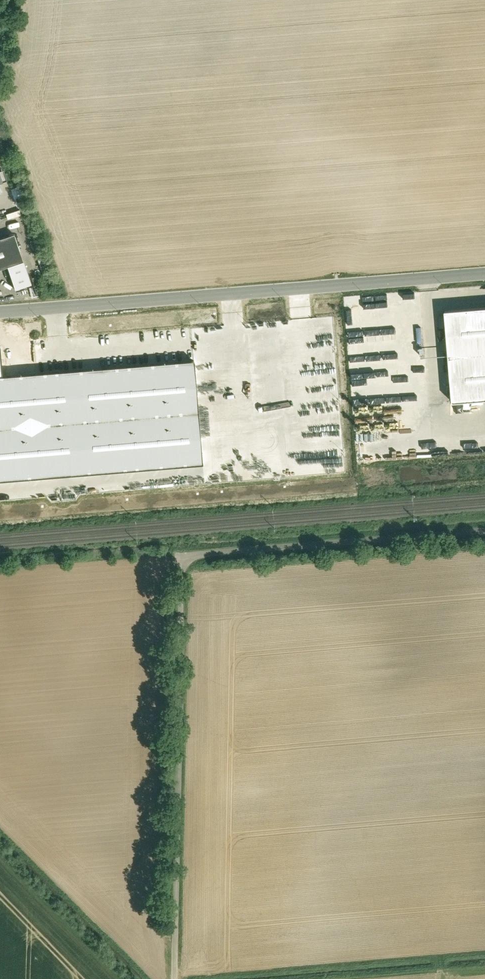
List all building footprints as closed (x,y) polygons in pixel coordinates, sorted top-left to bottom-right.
[(0,240),(0,270),(23,262),(14,235),(0,240)] [(446,312),(454,404),(484,402),(484,309),(446,312)] [(0,348),(0,482),(204,465),(195,361),(3,378),(1,348),(0,348)]
